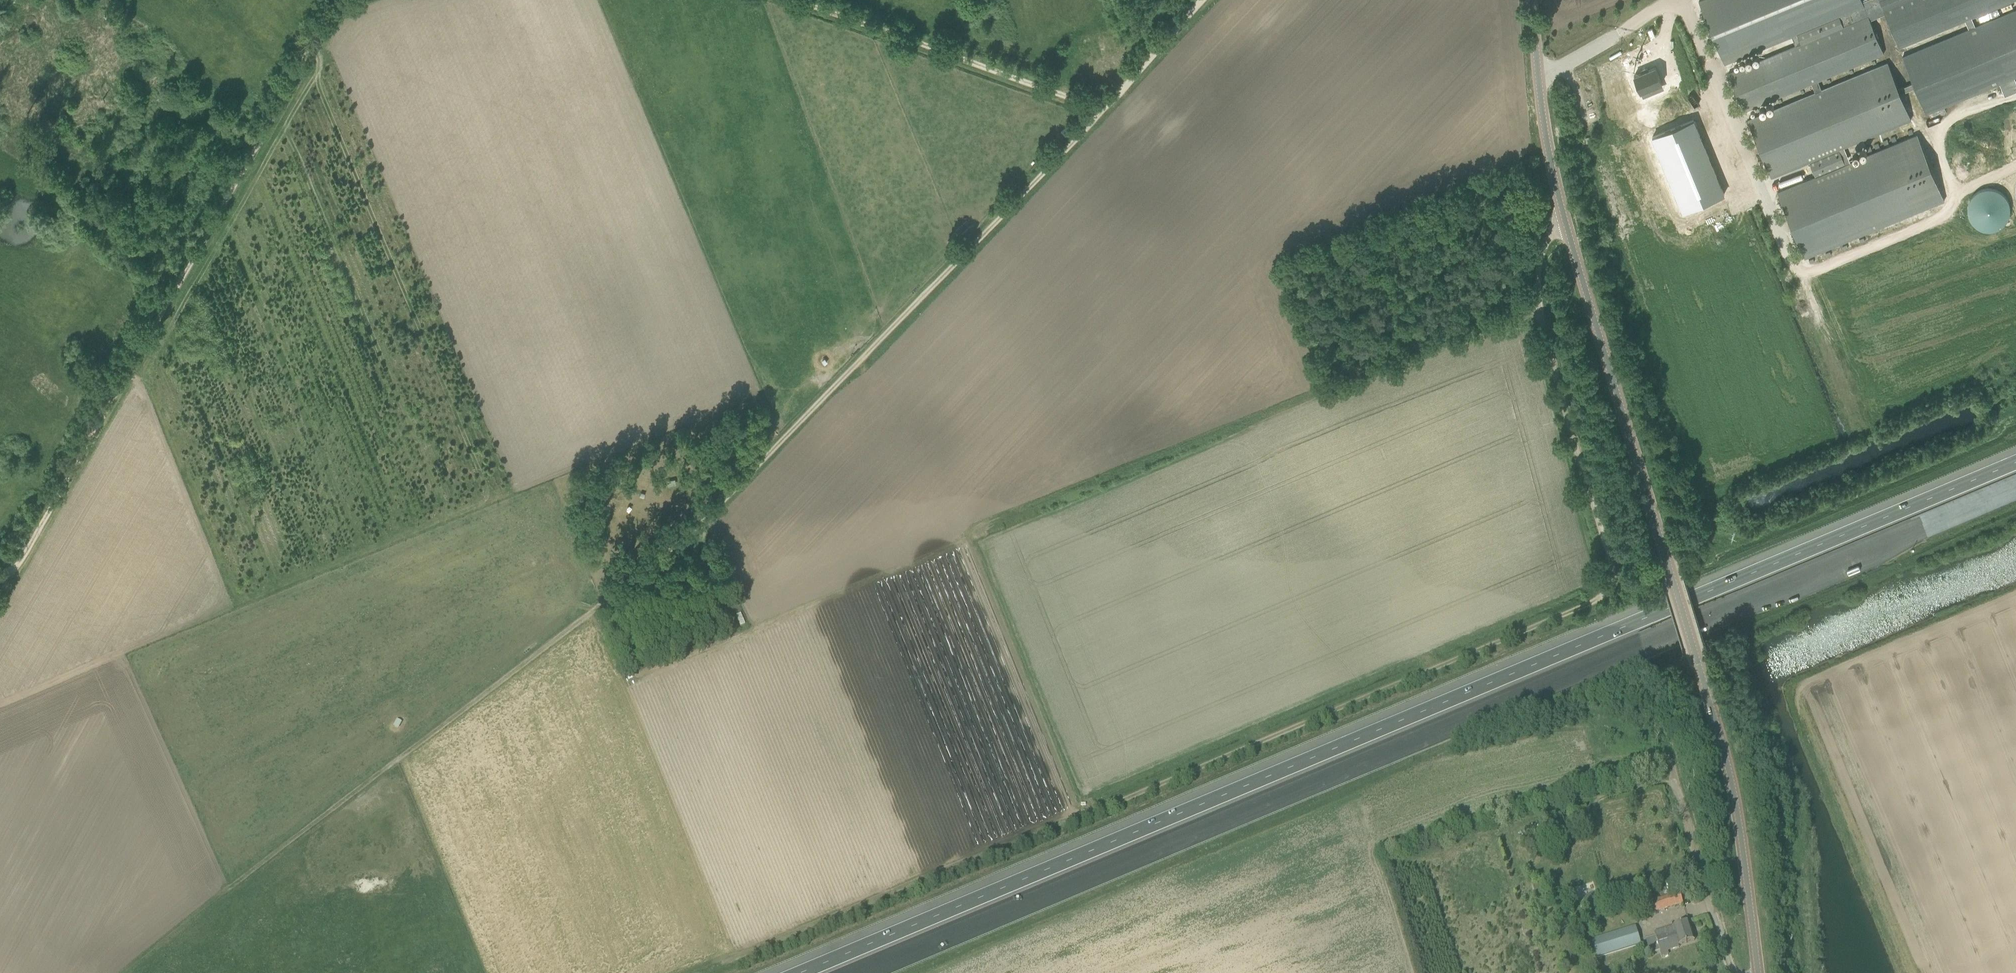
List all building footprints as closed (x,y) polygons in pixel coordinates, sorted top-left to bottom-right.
[(1865,7),(1862,0),(1702,0),(1699,1),(1725,64),(1793,36),(1796,45),(1729,73),(1744,111),(1812,83),(1816,93),(1748,120),(1771,177),(1809,162),(1815,177),(1778,192),(1805,258),(1945,201),(1917,135),(1850,162),(1844,148),(1911,120),(1901,94),(1888,63),(1822,90),(1818,81),(1884,54),(1870,20),(1868,16),(1853,22),(1849,13),(1865,7)] [(1863,2),(1865,7),(1849,13),(1853,22),(1868,16),(1870,20),(1885,14),(1898,47),(1965,19),(1969,30),(1903,57),(1913,83),(1899,89),(1901,94),(1915,88),(1926,114),(1999,84),(2014,77),(2015,77),(2015,10),(1975,27),(1971,17),(2012,0),(1866,0),(1863,2)] [(1634,76),(1641,92),(1662,83),(1664,89),(1678,83),(1673,70),(1659,76),(1656,67),(1648,70),(1647,68),(1641,70),(1641,73),(1634,76)] [(2014,77),(1999,84),(2005,96),(2015,91),(2015,81),(2014,77)] [(1651,136),(1682,211),(1723,194),(1692,120),(1651,136)] [(1683,903),(1680,892),(1642,904),(1645,914),(1683,903)] [(1674,931),(1650,938),(1646,939),(1651,954),(1660,951),(1679,946),(1695,941),(1689,922),(1673,927),(1674,931)] [(1606,954),(1641,943),(1636,927),(1602,938),(1606,954)]
